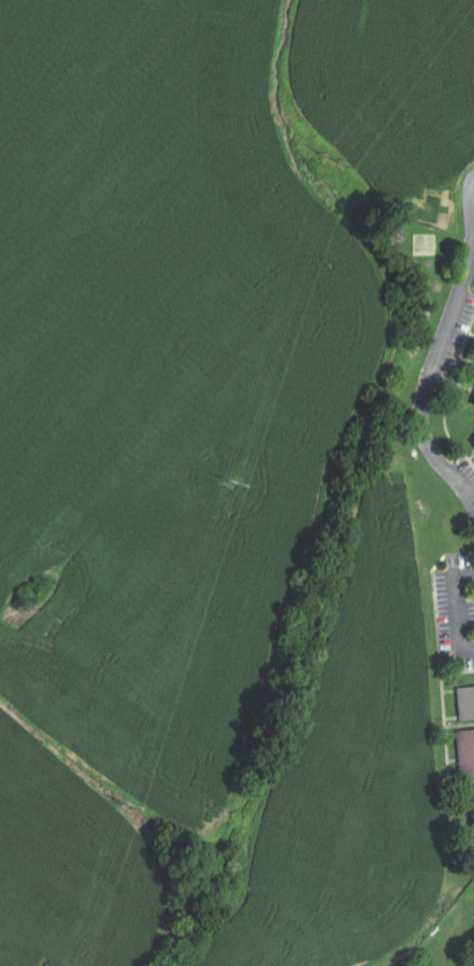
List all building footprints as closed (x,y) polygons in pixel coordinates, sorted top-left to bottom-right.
[(456,687),(458,721),(473,720),(473,687),(456,687)] [(456,731),(459,780),(473,779),(473,730),(456,731)]
